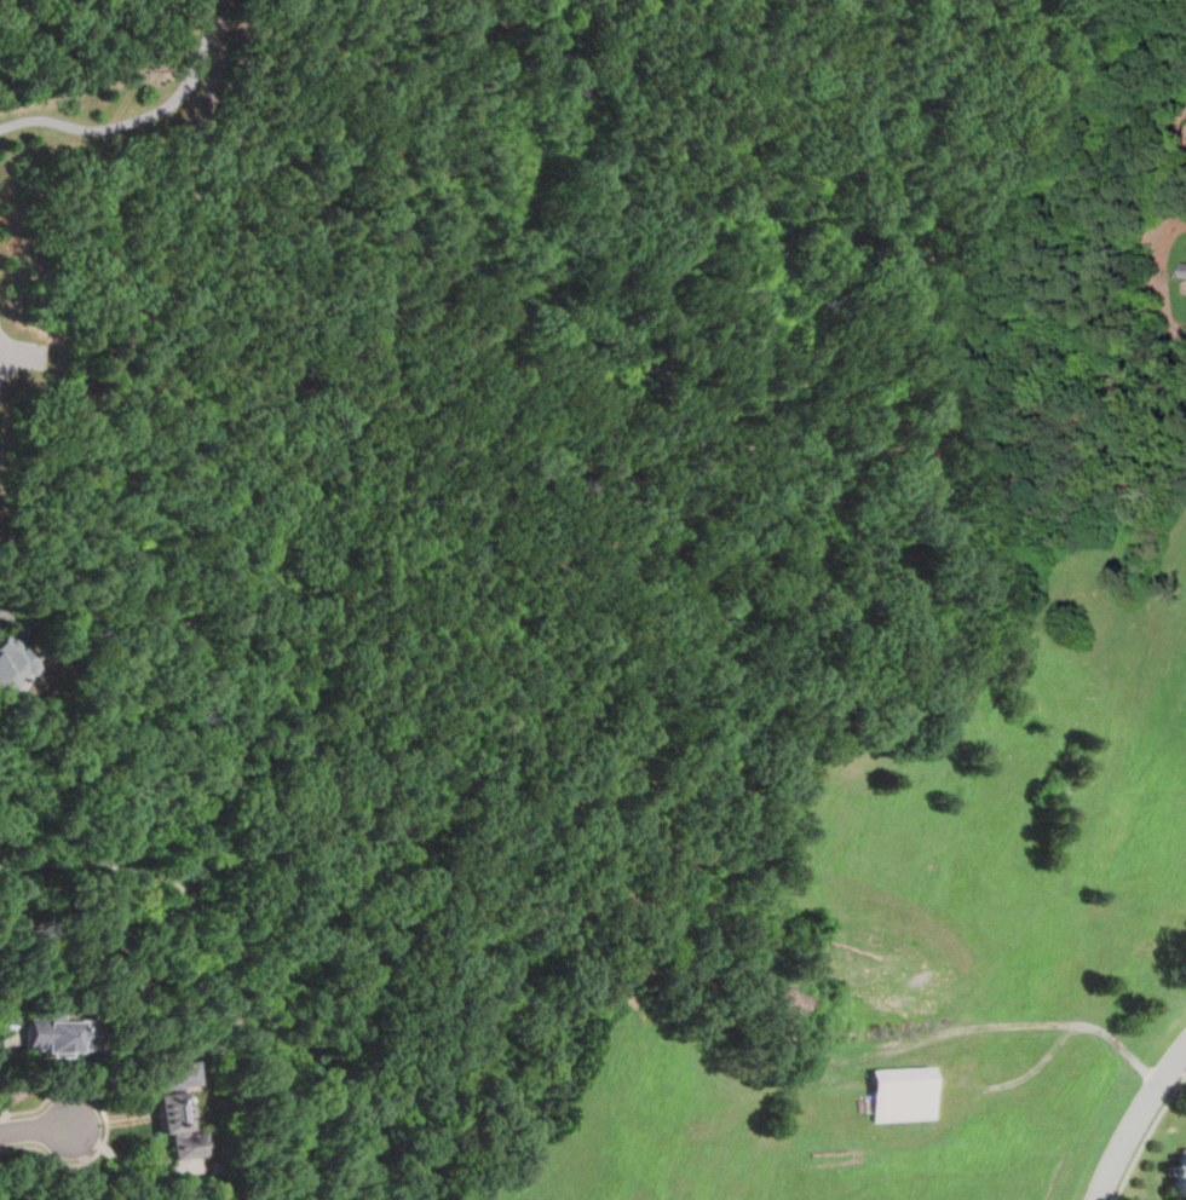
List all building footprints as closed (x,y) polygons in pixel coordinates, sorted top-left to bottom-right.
[(1,696),(17,673),(19,674),(24,673),(29,667),(28,662),(27,660),(30,653),(0,632),(0,695),(1,696)] [(24,1017),(24,1052),(96,1054),(96,1019),(58,1019),(58,1006),(36,1006),(36,1017),(24,1017)] [(162,1064),(166,1089),(197,1084),(193,1059),(162,1064)] [(871,1068),(875,1123),(938,1119),(934,1065),(871,1068)] [(148,1092),(152,1133),(162,1132),(162,1133),(161,1135),(163,1159),(197,1155),(194,1130),(177,1132),(177,1130),(180,1129),(175,1089),(148,1092)] [(1170,1175),(1178,1175),(1178,1181),(1174,1182),(1175,1199),(1185,1199),(1185,1150),(1180,1150),(1181,1164),(1170,1165),(1170,1175)]
